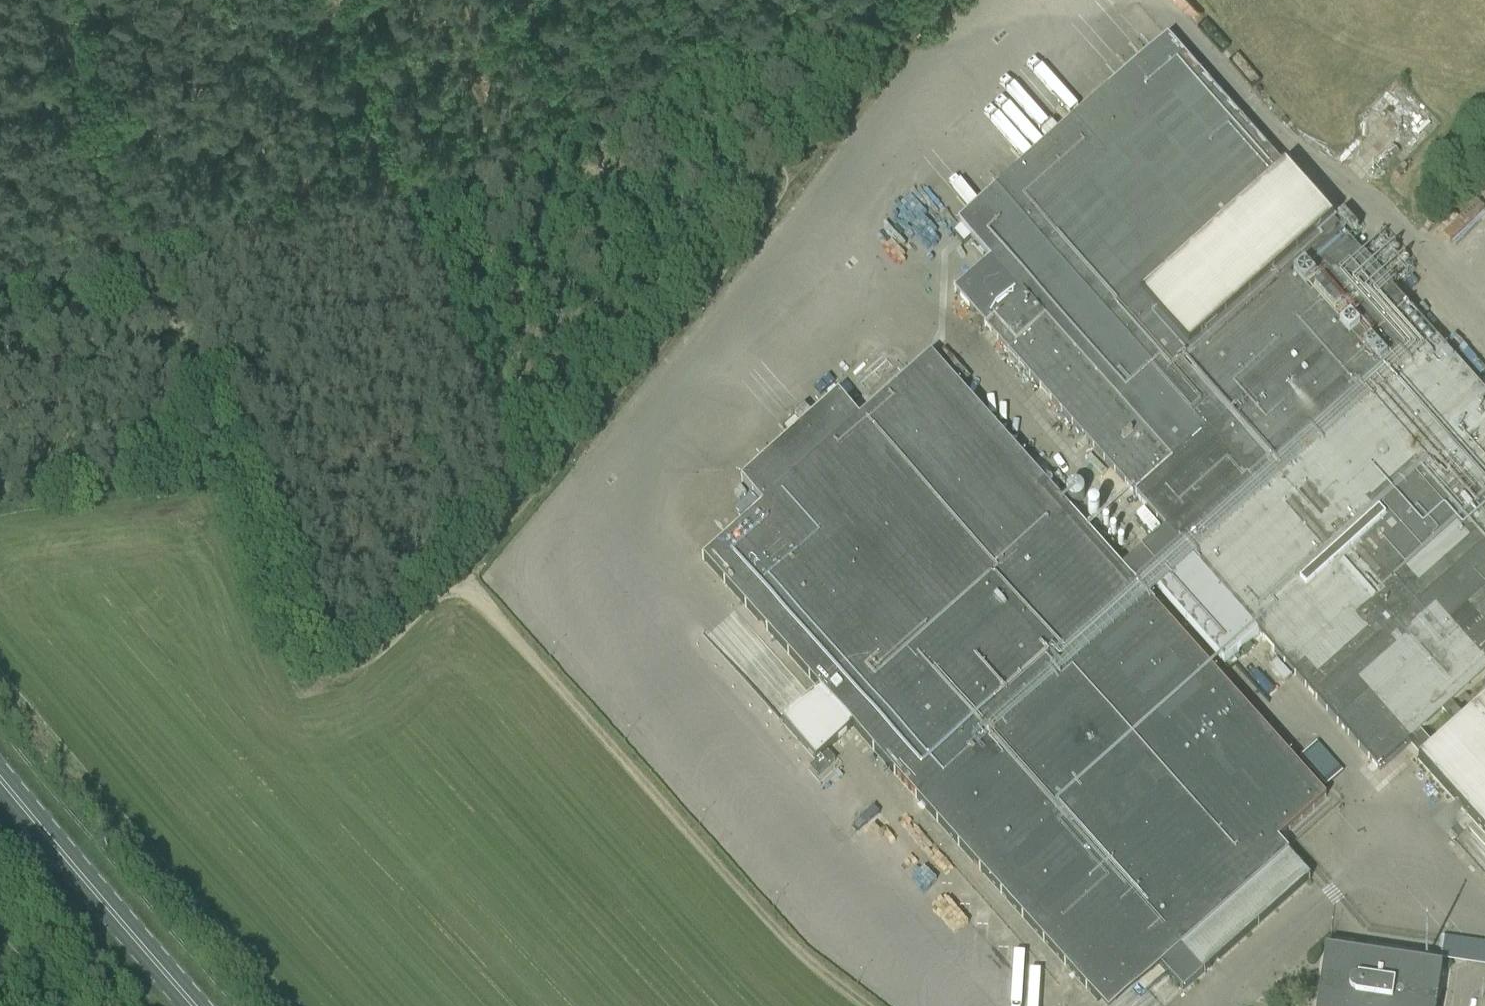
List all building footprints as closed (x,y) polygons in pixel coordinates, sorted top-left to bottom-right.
[(1481,680),(1484,676),(1484,396),(1168,39),(958,224),(991,261),(956,292),(1141,504),(1164,530),(1121,569),(931,356),(859,419),(839,396),(742,482),(763,505),(703,559),(823,694),(786,726),(817,761),(819,763),(829,754),(856,730),(1098,1002),(1141,962),(1168,937),(1202,975),(1310,880),(1276,842),(1326,798),(1150,602),(1162,591),(1226,663),(1258,635),(1379,770),(1411,742),(1419,735),(1441,716),(1451,707),(1481,680)] [(1411,742),(1424,758),(1420,761),(1484,833),(1484,703),(1464,722),(1451,707),(1441,716),(1454,731),(1432,751),(1419,735),(1411,742)] [(817,761),(809,768),(817,776),(835,760),(829,754),(819,763),(817,761)] [(985,938),(988,914),(980,913),(977,937),(985,938)] [(1317,1005),(1436,1005),(1442,968),(1325,951),(1317,1005)]
